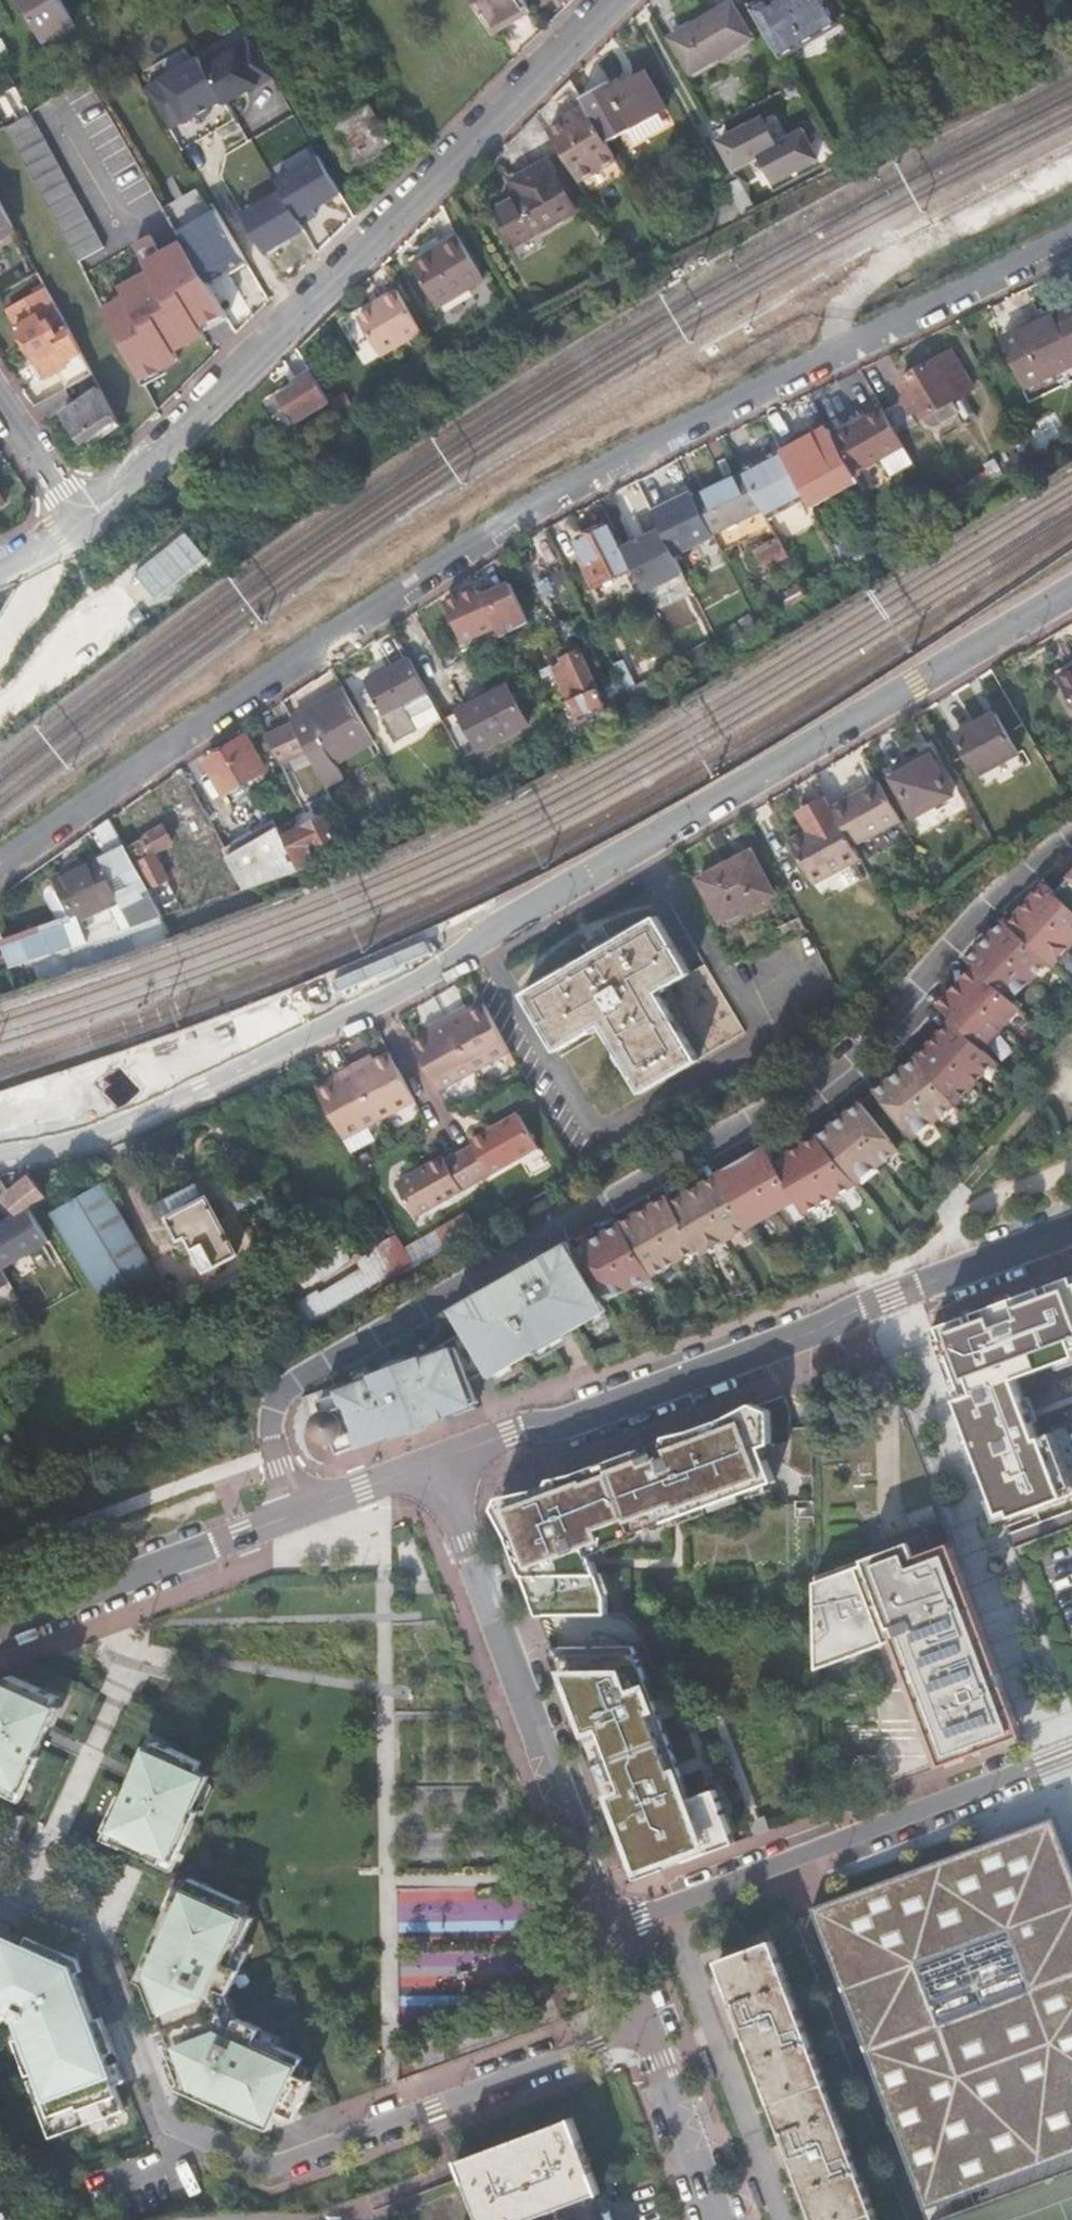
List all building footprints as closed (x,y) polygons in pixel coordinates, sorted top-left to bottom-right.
[(74,23),(61,0),(21,0),(44,40),(74,23)] [(494,33),(511,23),(508,18),(529,6),(526,0),(475,0),(494,33)] [(751,10),(778,58),(838,24),(824,0),(779,0),(771,5),(768,0),(751,10)] [(693,73),(751,39),(732,5),(673,38),(693,73)] [(224,51),(204,63),(225,99),(227,103),(274,76),(253,40),(227,56),(224,51)] [(200,57),(147,87),(171,128),(185,119),(186,121),(225,99),(204,63),(200,57)] [(588,107),(608,141),(668,108),(647,70),(614,87),(610,80),(582,96),(588,107)] [(564,114),(567,119),(583,110),(580,104),(564,114)] [(371,105),(329,130),(350,167),(392,143),(371,105)] [(579,182),(618,158),(608,141),(588,107),(583,110),(567,119),(549,130),(579,182)] [(5,127),(77,260),(103,246),(31,112),(5,127)] [(764,119),(720,140),(734,168),(761,154),(774,181),(818,159),(804,132),(777,145),(764,119)] [(277,122),(238,145),(261,184),(300,161),(277,122)] [(242,209),(266,252),(309,228),(302,216),(345,193),(322,151),(277,176),(283,186),(242,209)] [(529,191),(494,210),(514,246),(576,211),(547,161),(521,177),(529,191)] [(739,178),(726,185),(741,214),(753,208),(739,178)] [(167,203),(178,226),(212,210),(202,187),(167,203)] [(0,198),(0,237),(17,229),(0,198)] [(246,257),(218,209),(180,232),(186,242),(208,279),(246,257)] [(104,310),(142,379),(165,366),(179,359),(174,349),(205,333),(204,331),(200,325),(226,311),(208,279),(186,242),(164,254),(153,235),(134,243),(150,272),(121,288),(127,298),(104,310)] [(455,241),(408,268),(433,312),(480,284),(455,241)] [(41,261),(35,264),(38,269),(44,266),(41,261)] [(85,357),(49,289),(38,295),(35,288),(19,296),(23,303),(11,309),(20,325),(19,325),(39,360),(34,363),(52,396),(70,386),(80,381),(94,373),(85,357)] [(381,356),(423,332),(399,291),(384,300),(386,304),(376,310),(360,319),(381,356)] [(373,306),(376,310),(386,304),(384,300),(373,306)] [(92,307),(89,301),(74,309),(77,315),(92,307)] [(1004,336),(1027,385),(1071,363),(1071,313),(1068,305),(1004,336)] [(200,325),(204,331),(230,317),(226,311),(200,325)] [(953,351),(902,380),(910,395),(885,410),(898,434),(918,423),(911,412),(918,408),(923,417),(934,410),(942,422),(961,412),(953,400),(975,387),(953,351)] [(86,356),(85,357),(94,373),(94,374),(96,373),(104,369),(95,352),(86,356)] [(165,366),(142,379),(145,385),(168,373),(165,366)] [(104,369),(96,373),(104,386),(114,381),(107,367),(104,369)] [(295,423),(331,403),(312,372),(296,381),(299,386),(280,397),(295,423)] [(101,438),(121,424),(94,374),(94,373),(80,381),(90,395),(65,412),(81,436),(94,428),(101,438)] [(277,392),(280,397),(299,386),(296,381),(277,392)] [(52,396),(37,404),(48,420),(79,398),(70,386),(52,396)] [(833,434),(844,455),(854,472),(905,446),(898,434),(885,410),(883,408),(833,434)] [(784,453),(808,497),(810,501),(855,475),(854,472),(844,455),(833,434),(830,428),(784,453)] [(765,509),(769,517),(808,497),(784,453),(782,449),(744,470),(746,474),(761,501),(764,508),(765,509)] [(1024,449),(937,501),(944,512),(1006,475),(1031,460),(1024,449)] [(746,474),(698,498),(715,533),(764,508),(761,501),(746,474)] [(698,498),(694,491),(655,510),(663,528),(676,554),(716,535),(715,533),(698,498)] [(610,523),(579,538),(592,563),(587,565),(596,585),(632,568),(610,523)] [(647,591),(685,572),(676,554),(663,528),(625,546),(647,591)] [(503,637),(532,621),(513,583),(485,596),(483,591),(481,587),(447,601),(464,641),(498,626),(503,637)] [(697,665),(723,649),(720,643),(714,646),(711,640),(691,653),(697,665)] [(568,663),(557,668),(573,700),(600,687),(582,650),(566,658),(568,663)] [(386,716),(430,692),(412,658),(367,682),(386,716)] [(1059,679),(1071,700),(1071,671),(1059,679)] [(531,725),(510,687),(461,711),(482,750),(531,725)] [(338,700),(346,714),(357,708),(349,694),(338,700)] [(327,702),(313,709),(322,726),(346,714),(338,700),(329,705),(327,702)] [(313,709),(294,721),(296,724),(308,750),(326,785),(343,775),(336,764),(376,741),(357,708),(346,714),(322,726),(313,709)] [(996,711),(956,734),(978,773),(1018,750),(996,711)] [(296,724),(290,727),(302,753),(308,750),(296,724)] [(274,744),(282,762),(302,753),(290,727),(276,733),(280,741),(274,744)] [(276,733),(270,736),(271,737),(274,744),(280,741),(276,733)] [(212,760),(210,761),(228,793),(268,770),(249,736),(226,751),(222,750),(213,755),(212,760)] [(932,754),(893,776),(914,813),(953,792),(932,754)] [(881,781),(863,791),(884,830),(903,820),(881,781)] [(863,791),(834,807),(855,846),(884,830),(863,791)] [(336,806),(330,794),(320,799),(326,811),(336,806)] [(821,828),(793,844),(815,884),(862,858),(855,846),(834,807),(826,794),(808,805),(821,828)] [(195,849),(198,847),(214,839),(197,805),(178,815),(195,849)] [(791,840),(793,844),(821,828),(808,805),(799,810),(810,829),(791,840)] [(291,849),(300,869),(317,863),(307,842),(314,839),(316,845),(338,835),(329,816),(297,831),(292,821),(281,827),(291,849)] [(114,817),(95,826),(106,850),(125,841),(114,817)] [(225,849),(245,888),(300,869),(276,820),(225,849)] [(166,828),(132,847),(153,888),(168,880),(155,853),(174,843),(166,828)] [(214,839),(198,847),(210,871),(226,863),(214,839)] [(131,892),(146,921),(163,917),(127,847),(112,854),(116,863),(131,892)] [(752,850),(735,859),(738,865),(756,856),(752,850)] [(85,914),(95,932),(146,921),(131,892),(116,863),(112,854),(79,871),(66,878),(85,914)] [(738,865),(735,859),(700,878),(722,921),(775,893),(756,856),(738,865)] [(40,918),(53,941),(95,932),(85,914),(66,878),(62,880),(63,881),(71,896),(78,910),(62,914),(40,918)] [(1070,878),(1056,893),(1046,884),(1034,897),(1020,912),(1009,924),(1005,920),(993,933),(979,948),(967,960),(975,968),(938,1007),(952,1020),(941,1032),(928,1046),(918,1057),(904,1068),(889,1081),(874,1092),(912,1139),(933,1122),(955,1105),(974,1084),(996,1061),(982,1049),(1001,1028),(1020,1008),(1012,1000),(1030,981),(1048,962),(1051,965),(1071,945),(1071,944),(1071,879),(1070,878)] [(164,917),(177,912),(167,893),(155,899),(164,917)] [(658,916),(526,994),(560,1052),(604,1026),(645,1093),(674,1076),(748,1032),(707,962),(692,972),(658,916)] [(780,928),(786,939),(808,928),(802,918),(802,917),(780,928)] [(10,951),(53,941),(40,918),(0,927),(0,932),(10,951)] [(491,1063),(512,1051),(486,1003),(465,1015),(491,1063)] [(465,1015),(462,1010),(448,1018),(476,1070),(491,1063),(465,1015)] [(441,1090),(476,1070),(448,1018),(433,1026),(435,1031),(415,1042),(441,1090)] [(418,1099),(393,1050),(370,1062),(368,1057),(353,1065),(381,1118),(418,1099)] [(320,1089),(346,1137),(381,1118),(353,1065),(338,1073),(341,1078),(320,1089)] [(899,1150),(861,1102),(848,1113),(831,1127),(818,1137),(774,1162),(766,1148),(751,1157),(733,1167),(718,1175),(704,1183),(686,1194),(671,1202),(668,1197),(653,1205),(635,1216),(621,1224),(606,1232),(588,1243),(573,1251),(568,1242),(451,1308),(471,1344),(487,1371),(491,1378),(493,1377),(512,1365),(534,1353),(552,1342),(563,1336),(572,1331),(607,1310),(603,1304),(627,1290),(651,1276),(674,1263),(698,1249),(701,1255),(725,1241),(748,1227),(774,1213),(795,1200),(803,1214),(829,1199),(855,1184),(877,1167),(899,1150)] [(479,1181),(536,1149),(518,1115),(474,1140),(477,1145),(463,1153),(479,1181)] [(416,1216),(479,1181),(463,1153),(448,1161),(445,1156),(397,1183),(416,1216)] [(18,1211),(48,1193),(35,1178),(19,1191),(10,1198),(18,1211)] [(102,1182),(52,1210),(104,1305),(154,1278),(102,1182)] [(210,1195),(172,1216),(191,1252),(198,1248),(209,1269),(240,1252),(210,1195)] [(463,1240),(476,1233),(470,1221),(456,1229),(463,1240)] [(447,1235),(453,1245),(460,1242),(463,1240),(456,1229),(447,1235)] [(303,1303),(314,1323),(315,1323),(361,1298),(386,1283),(414,1267),(403,1245),(365,1267),(370,1276),(323,1303),(318,1295),(303,1303)] [(312,1254),(295,1263),(308,1285),(324,1276),(312,1254)] [(11,1280),(0,1260),(0,1286),(11,1280)] [(1071,1360),(1071,1275),(939,1324),(966,1396),(959,1398),(1004,1519),(1071,1494),(1071,1449),(1063,1425),(1040,1433),(1020,1379),(1071,1360)] [(471,1344),(451,1308),(332,1377),(338,1393),(320,1400),(324,1410),(321,1412),(318,1413),(315,1417),(314,1421),(313,1425),(313,1428),(315,1434),(318,1438),(323,1441),(328,1442),(331,1442),(346,1437),(350,1448),(392,1432),(394,1436),(445,1417),(444,1414),(478,1401),(469,1378),(487,1371),(471,1344)] [(512,1365),(493,1377),(497,1385),(517,1373),(512,1365)] [(769,1449),(770,1411),(756,1405),(502,1499),(540,1615),(602,1613),(605,1594),(590,1549),(773,1481),(769,1449)] [(944,1763),(1023,1737),(939,1518),(877,1541),(876,1552),(815,1575),(815,1668),(878,1648),(875,1636),(893,1628),(944,1763)] [(636,1648),(549,1647),(641,1882),(736,1847),(715,1790),(689,1800),(636,1648)] [(14,1673),(7,1689),(0,1686),(0,1787),(4,1789),(14,1794),(17,1787),(22,1789),(28,1777),(42,1746),(50,1729),(53,1723),(58,1712),(52,1710),(56,1701),(59,1694),(14,1673)] [(204,1760),(159,1739),(156,1746),(152,1755),(147,1753),(139,1769),(131,1787),(112,1829),(117,1832),(114,1838),(124,1843),(153,1856),(163,1861),(166,1854),(176,1858),(180,1850),(199,1808),(211,1782),(206,1780),(197,1776),(204,1760)] [(821,1910),(932,2203),(1071,2151),(1071,1889),(1048,1824),(821,1910)] [(169,1908),(154,1941),(157,1942),(151,1956),(158,1959),(148,1982),(161,2015),(165,2013),(176,2042),(171,2044),(184,2078),(206,2088),(203,2096),(217,2102),(216,2105),(260,2125),(261,2122),(273,2128),(277,2119),(281,2109),(291,2113),(297,2116),(314,2079),(305,2057),(279,2044),(261,2035),(264,2027),(243,2017),(241,2016),(232,1992),(234,1987),(243,1968),(233,1963),(242,1945),(255,1916),(249,1913),(241,1909),(245,1900),(192,1876),(186,1890),(181,1900),(174,1897),(169,1908)] [(30,1935),(22,1951),(25,1952),(29,1943),(59,1957),(75,1964),(78,1972),(85,1969),(81,1958),(30,1935)] [(774,1939),(719,1959),(816,2219),(878,2219),(774,1939)] [(0,1940),(0,2004),(16,2011),(15,2014),(17,2020),(23,2037),(36,2072),(38,2077),(51,2112),(59,2133),(126,2109),(117,2083),(110,2064),(106,2054),(94,2019),(78,1972),(75,1964),(59,1957),(29,1943),(25,1952),(22,1951),(12,1946),(13,1946),(0,1940)] [(251,1949),(242,1945),(233,1963),(243,1968),(251,1949)] [(0,2004),(0,2012),(17,2020),(15,2014),(16,2011),(0,2004)] [(94,2019),(106,2054),(116,2051),(103,2016),(94,2019)] [(283,2036),(264,2027),(261,2035),(279,2044),(283,2036)] [(36,2072),(23,2037),(15,2040),(29,2075),(36,2072)] [(51,2112),(38,2077),(30,2080),(44,2115),(51,2112)] [(460,2160),(482,2219),(525,2219),(601,2192),(573,2117),(470,2154),(460,2160)] [(1,2199),(0,2200),(0,2219),(12,2219),(1,2199)]
